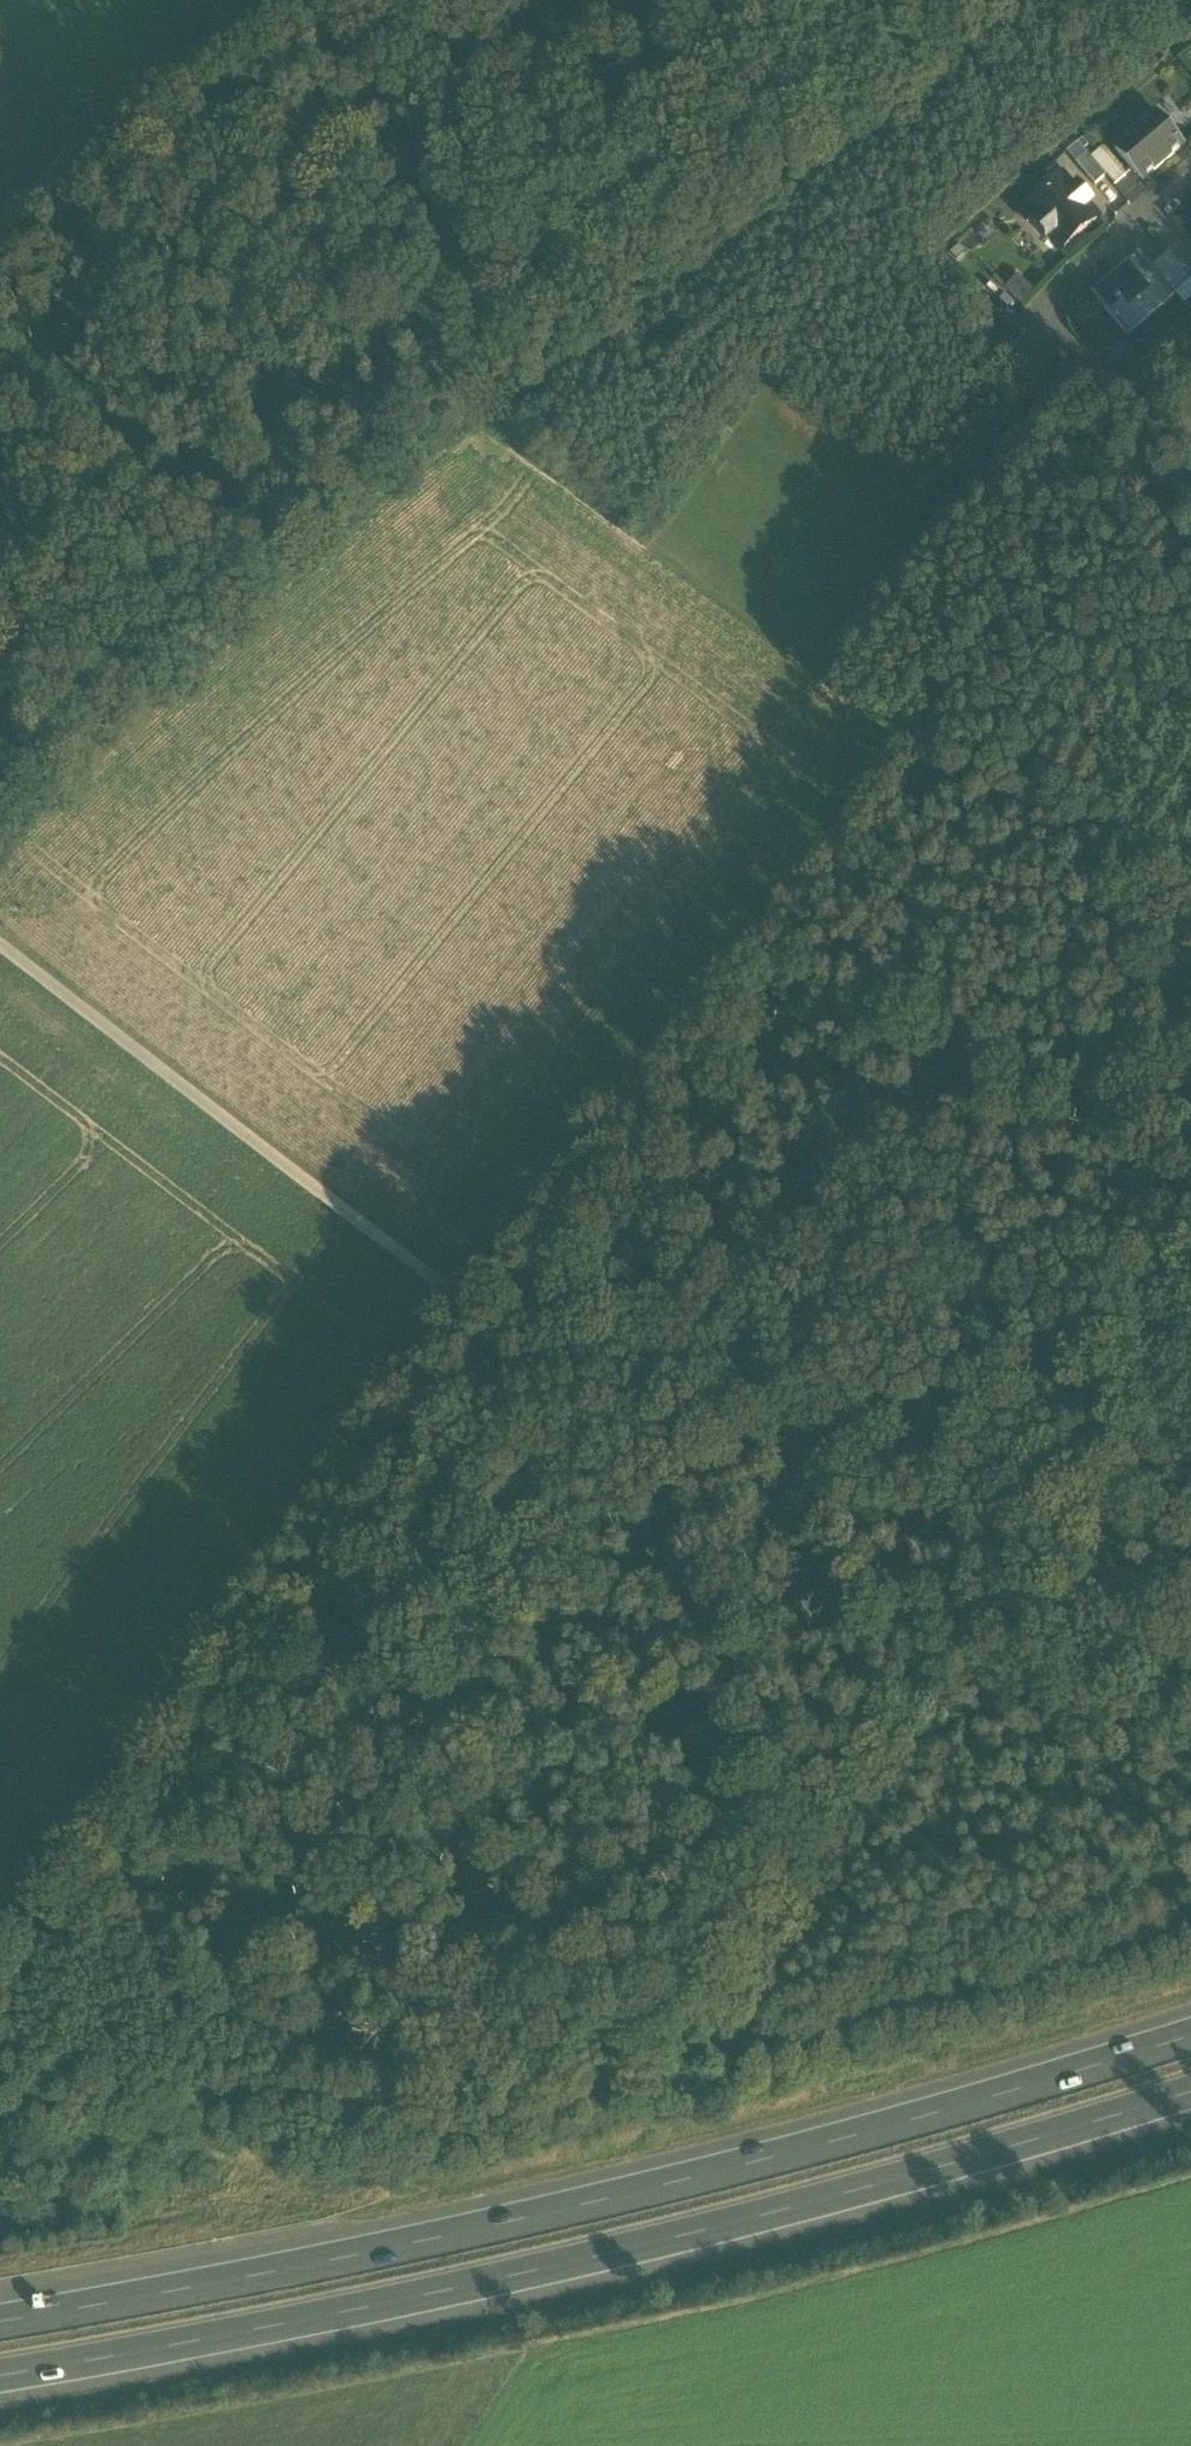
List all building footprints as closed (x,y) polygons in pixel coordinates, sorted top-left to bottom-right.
[(1138,177),(1141,181),(1154,171),(1184,145),(1156,112),(1113,148),(1138,177)] [(1106,176),(1114,186),(1125,176),(1102,149),(1091,158),(1106,176)] [(1094,186),(1106,176),(1091,158),(1087,154),(1075,163),(1094,186)] [(1062,175),(1024,206),(1036,221),(1032,224),(1045,239),(1049,236),(1060,249),(1098,218),(1086,204),(1090,201),(1077,186),(1073,189),(1062,175)] [(1190,240),(1190,208),(1175,222),(1190,240)] [(1174,294),(1190,280),(1190,277),(1170,252),(1151,267),(1174,294)] [(1139,253),(1135,256),(1148,270),(1151,267),(1139,253)] [(1104,309),(1127,336),(1175,295),(1174,294),(1151,267),(1148,270),(1135,256),(1091,293),(1091,294),(1104,309)] [(1035,292),(1018,276),(1005,290),(1023,306),(1035,292)] [(1174,294),(1175,295),(1184,305),(1190,299),(1190,280),(1174,294)] [(1104,309),(1091,294),(1079,305),(1091,320),(1104,309)]
